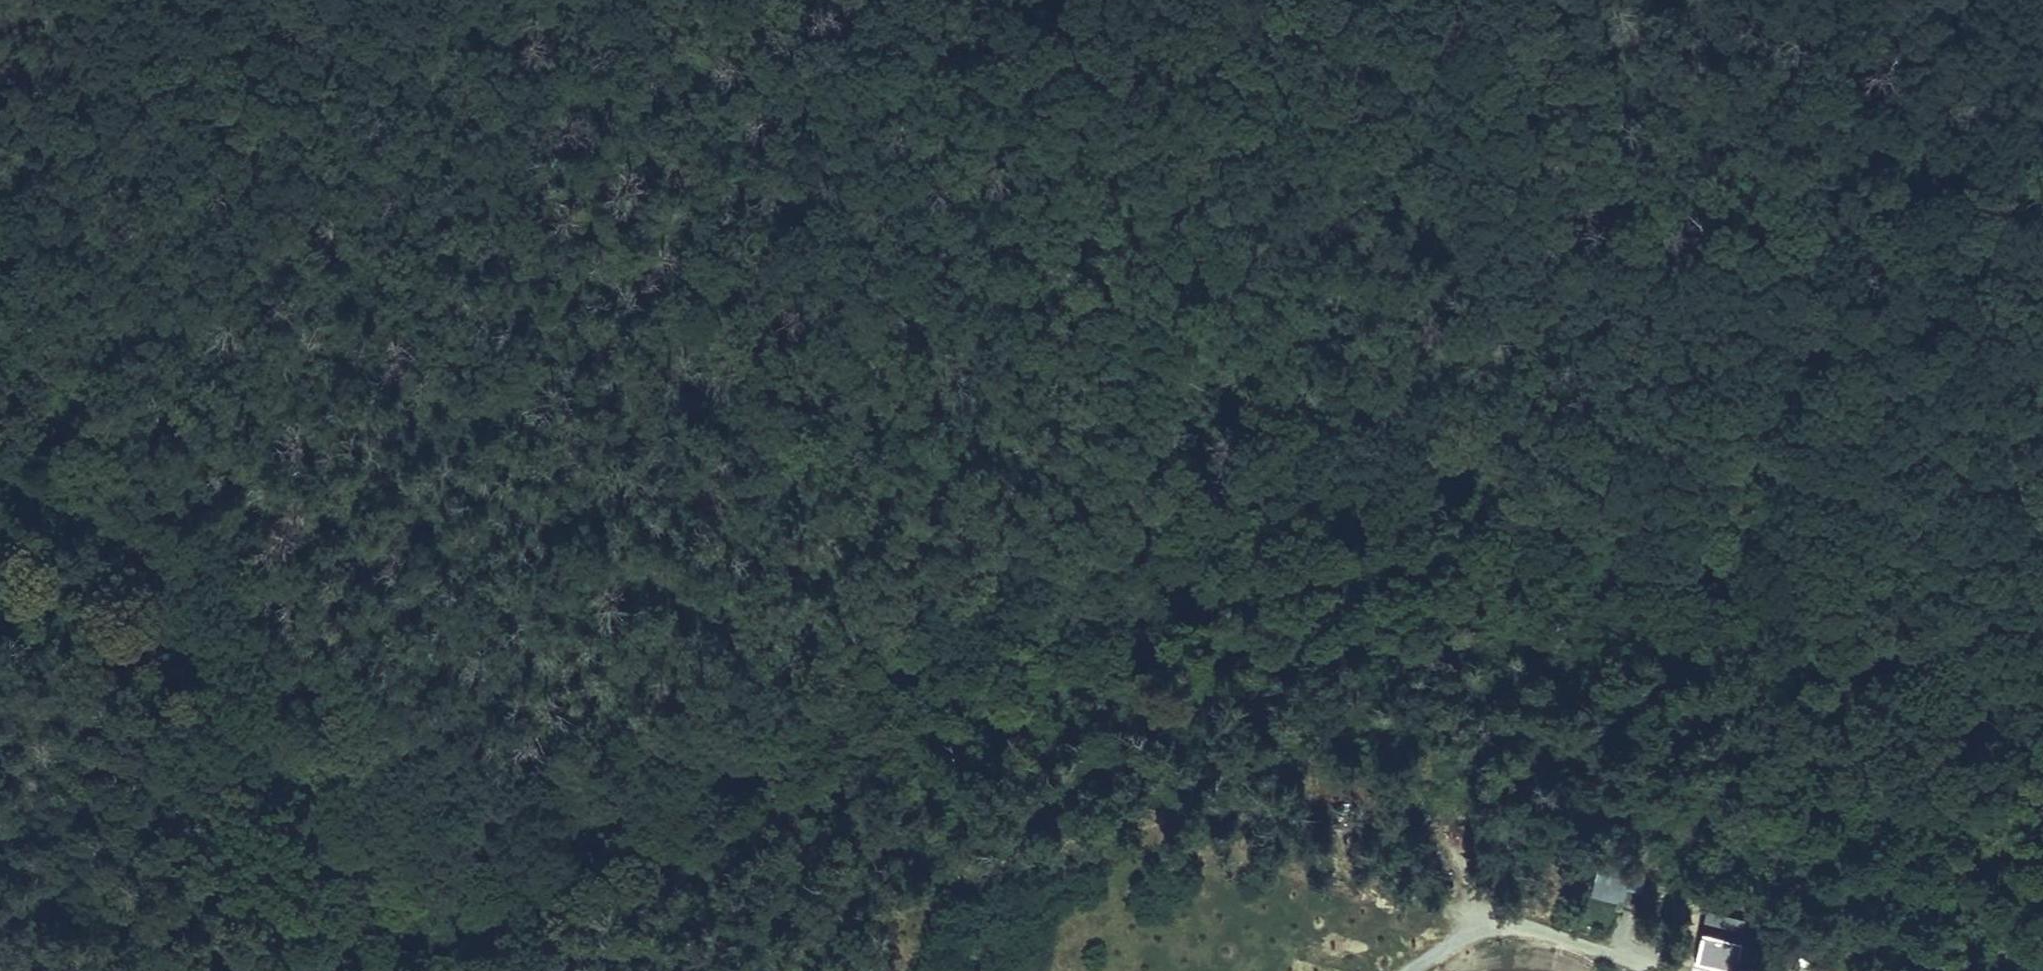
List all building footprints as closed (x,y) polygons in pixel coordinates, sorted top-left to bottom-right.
[(1599,858),(1590,894),(1623,902),(1626,888),(1639,891),(1645,869),(1599,858)] [(1709,908),(1705,928),(1741,936),(1746,916),(1709,908)] [(1703,938),(1699,957),(1731,965),(1736,945),(1703,938)]
